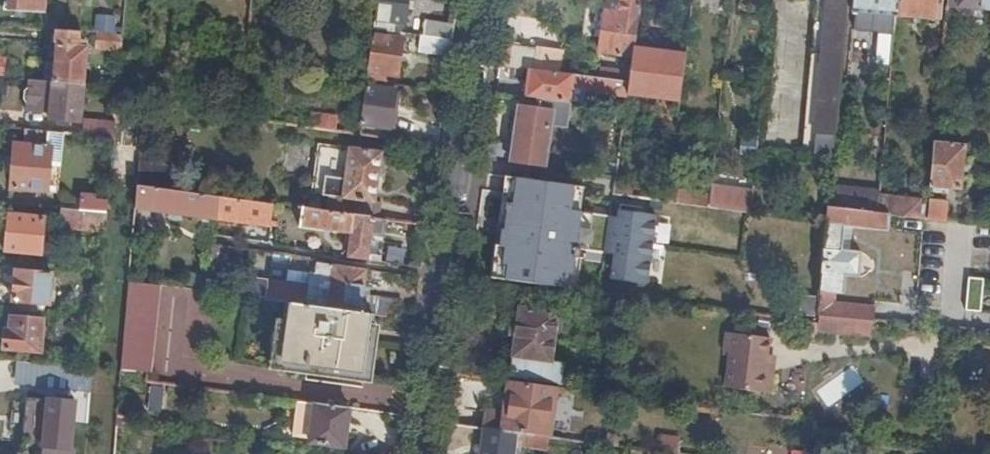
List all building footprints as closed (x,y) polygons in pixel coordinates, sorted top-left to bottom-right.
[(45,13),(46,0),(4,0),(3,10),(16,11),(23,12),(45,13)] [(250,13),(252,0),(234,0),(232,12),(250,13)] [(393,32),(395,23),(405,24),(408,0),(378,0),(374,30),(393,32)] [(635,48),(639,16),(642,0),(621,0),(619,13),(606,11),(601,51),(634,55),(635,48)] [(656,19),(659,0),(642,0),(639,16),(656,19)] [(846,0),(816,0),(803,145),(814,146),(815,131),(835,133),(846,0)] [(896,0),(853,0),(852,11),(895,14),(896,0)] [(895,14),(939,18),(941,0),(896,0),(895,14)] [(946,6),(989,9),(989,0),(946,0),(946,6)] [(420,36),(452,41),(454,26),(422,21),(420,36)] [(56,30),(52,82),(85,84),(88,46),(84,45),(84,40),(77,40),(78,32),(56,30)] [(94,48),(122,51),(123,36),(95,34),(94,48)] [(373,34),(367,77),(374,78),(375,73),(398,76),(403,38),(373,34)] [(419,51),(450,56),(452,41),(420,36),(419,51)] [(542,49),(502,43),(500,64),(530,68),(540,69),(542,49)] [(680,99),(685,54),(635,48),(634,55),(630,81),(628,96),(626,110),(625,118),(636,119),(640,94),(680,99)] [(628,96),(630,81),(540,69),(530,68),(526,96),(537,98),(572,103),(583,104),(586,91),(628,96)] [(52,82),(29,80),(28,88),(27,102),(26,110),(49,112),(48,118),(81,121),(85,84),(52,82)] [(365,87),(360,129),(366,129),(367,125),(391,128),(396,91),(365,87)] [(520,104),(512,161),(514,162),(544,165),(550,126),(568,128),(572,103),(537,98),(536,106),(520,104)] [(311,114),(309,127),(335,131),(336,117),(311,114)] [(85,119),(83,135),(113,138),(115,121),(85,119)] [(951,131),(935,129),(930,186),(961,188),(964,145),(950,143),(951,131)] [(51,131),(25,130),(24,145),(14,144),(11,188),(47,192),(51,147),(50,147),(51,131)] [(329,196),(327,211),(379,218),(380,203),(375,202),(381,153),(318,144),(311,193),(329,196)] [(139,158),(137,185),(161,188),(164,162),(139,158)] [(614,205),(615,193),(614,193),(617,176),(544,165),(514,162),(505,226),(576,235),(581,201),(614,205)] [(137,185),(135,208),(214,219),(216,196),(161,188),(137,185)] [(709,206),(751,212),(752,194),(711,188),(711,194),(709,206)] [(709,206),(711,194),(677,190),(676,202),(709,206)] [(877,212),(879,196),(837,193),(835,208),(877,212)] [(920,198),(879,194),(879,196),(877,212),(889,213),(918,216),(920,198)] [(216,196),(214,219),(268,226),(269,221),(270,203),(216,196)] [(927,217),(945,219),(947,200),(929,198),(927,217)] [(81,199),(79,209),(100,210),(101,200),(81,199)] [(79,209),(59,207),(58,227),(105,231),(107,211),(100,210),(79,209)] [(299,226),(276,223),(275,235),(288,237),(289,233),(300,235),(301,227),(345,233),(350,234),(348,243),(347,258),(381,262),(381,255),(368,253),(370,234),(383,235),(385,219),(379,218),(327,211),(302,207),(299,226)] [(889,213),(877,212),(835,208),(828,207),(826,221),(817,313),(871,319),(872,306),(830,302),(831,291),(834,291),(836,275),(844,276),(857,277),(859,252),(848,251),(838,250),(841,226),(850,227),(887,230),(889,213)] [(44,218),(8,215),(5,252),(41,254),(44,218)] [(848,251),(850,227),(841,226),(838,250),(848,251)] [(211,244),(210,257),(228,259),(230,246),(211,244)] [(267,281),(264,301),(286,303),(360,313),(366,271),(318,263),(317,275),(312,275),(310,290),(287,286),(287,283),(285,283),(267,281)] [(29,312),(38,312),(43,313),(44,304),(49,305),(52,274),(15,271),(13,284),(0,282),(0,310),(29,312)] [(288,271),(285,283),(287,283),(287,286),(310,290),(312,275),(288,271)] [(836,275),(834,291),(842,292),(844,276),(836,275)] [(148,371),(151,371),(159,286),(155,286),(128,282),(121,368),(148,371)] [(376,298),(374,315),(393,318),(396,300),(376,298)] [(97,317),(99,303),(88,303),(87,316),(97,317)] [(360,313),(286,303),(277,369),(363,381),(373,315),(360,313)] [(518,308),(509,381),(538,385),(541,361),(552,362),(554,340),(560,340),(561,331),(556,331),(557,318),(562,318),(563,313),(518,308)] [(871,319),(817,313),(817,322),(817,330),(870,336),(872,319),(871,319)] [(37,319),(29,318),(10,317),(9,330),(4,329),(3,350),(41,353),(43,319),(37,319)] [(769,394),(772,372),(766,372),(767,357),(770,340),(728,335),(726,353),(731,353),(726,389),(769,394)] [(93,367),(31,361),(30,378),(73,383),(72,393),(90,394),(93,367)] [(538,385),(509,381),(503,415),(486,413),(484,428),(523,433),(548,437),(551,437),(558,387),(538,385)] [(72,430),(86,430),(86,422),(81,421),(81,425),(73,424),(75,401),(47,399),(42,453),(70,453),(72,430)] [(348,409),(296,402),(292,434),(310,436),(309,442),(343,447),(348,409)] [(484,428),(481,453),(514,453),(516,441),(521,442),(523,433),(484,428)] [(523,433),(521,442),(516,441),(514,453),(520,453),(521,444),(547,447),(548,437),(523,433)]
